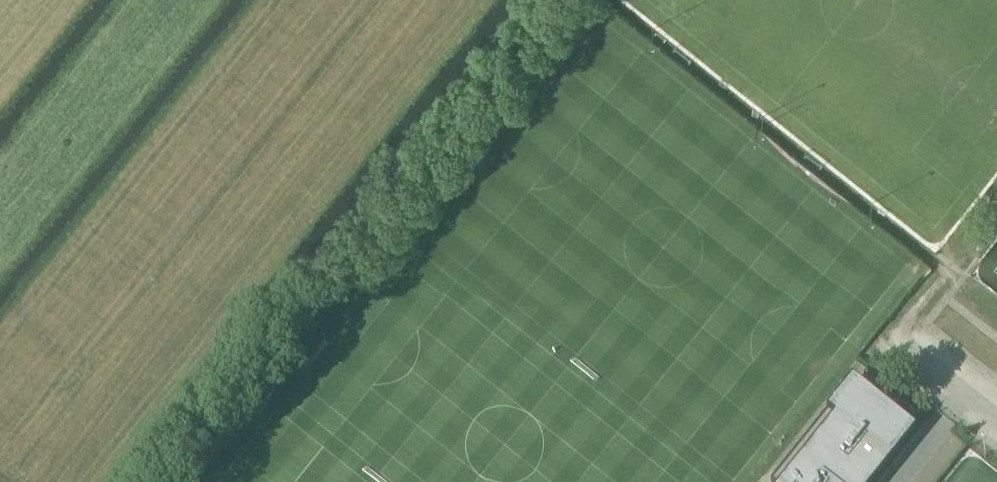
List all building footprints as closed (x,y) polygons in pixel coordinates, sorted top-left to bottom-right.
[(887,470),(917,432),(914,430),(853,381),(834,404),(822,420),(772,481),(877,481),(887,470)]
